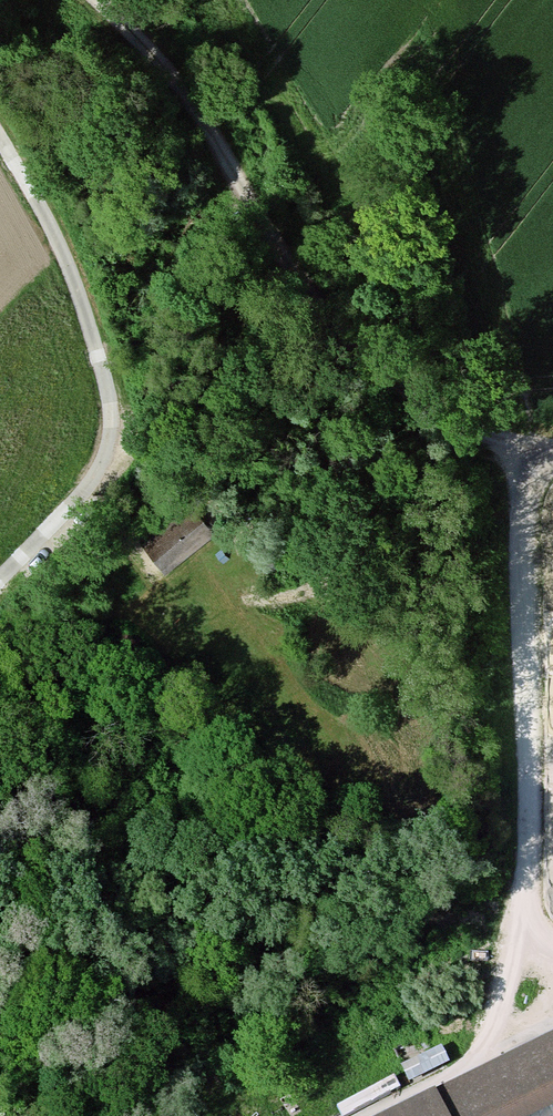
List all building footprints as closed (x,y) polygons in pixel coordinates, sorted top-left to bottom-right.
[(211,535),(191,510),(146,547),(167,572),(211,535)] [(396,1115),(552,1115),(552,1040),(396,1115)]
